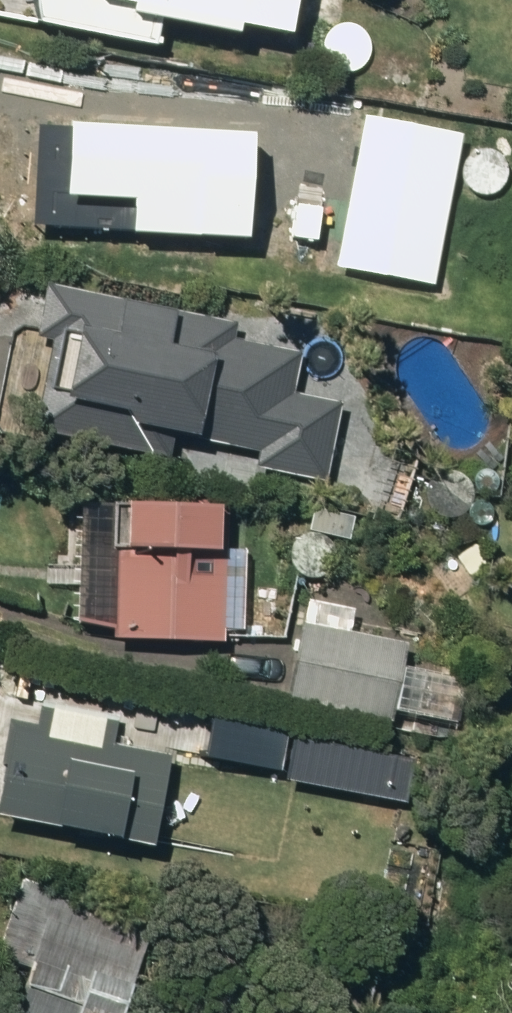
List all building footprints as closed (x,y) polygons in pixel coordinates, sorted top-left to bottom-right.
[(22,27),(143,50),(148,28),(214,41),(216,34),(266,44),(274,0),(16,0),(22,27)] [(353,120),(326,269),(425,288),(453,138),(353,120)] [(39,147),(34,243),(228,254),(233,158),(110,151),(110,141),(64,139),(63,149),(39,147)] [(15,343),(34,347),(15,438),(152,466),(156,445),(172,448),(173,444),(245,458),(242,473),(314,488),(330,408),(280,398),(288,360),(215,345),(217,330),(25,291),(15,343)] [(463,474),(456,471),(448,470),(440,472),(433,476),(428,482),(425,490),(425,498),(427,506),(432,512),(438,517),(446,520),(455,519),(463,516),(469,511),(473,503),(474,495),(473,487),(469,480),(463,474)] [(499,482),(498,478),(495,475),(492,473),(488,471),(484,472),(480,473),(477,476),(474,480),(474,484),(474,489),(476,493),(480,495),(484,497),(488,497),(492,496),(496,493),(498,490),(500,486),(499,482)] [(494,512),(493,508),(490,505),(487,503),(483,502),(479,502),(475,504),(471,506),(469,510),(468,515),(469,519),(471,523),(475,526),(479,527),(483,528),(487,526),(491,524),(493,520),(494,516),(494,512)] [(198,567),(199,512),(105,510),(103,644),(213,646),(213,613),(221,613),(222,588),(214,588),(214,568),(198,567)] [(324,577),(330,573),(334,566),(336,559),(336,552),(333,545),(329,539),(322,535),(315,533),(306,534),(299,537),(293,543),(290,550),(289,558),(291,566),(296,573),(302,577),(309,580),(317,579),(324,577)] [(398,646),(293,625),(277,705),(382,726),(398,646)] [(134,855),(154,762),(99,751),(104,726),(30,711),(25,734),(0,729),(0,827),(134,855)] [(143,927),(14,881),(0,922),(0,966),(14,971),(0,1009),(0,1012),(102,1012),(108,995),(117,998),(143,927)]
